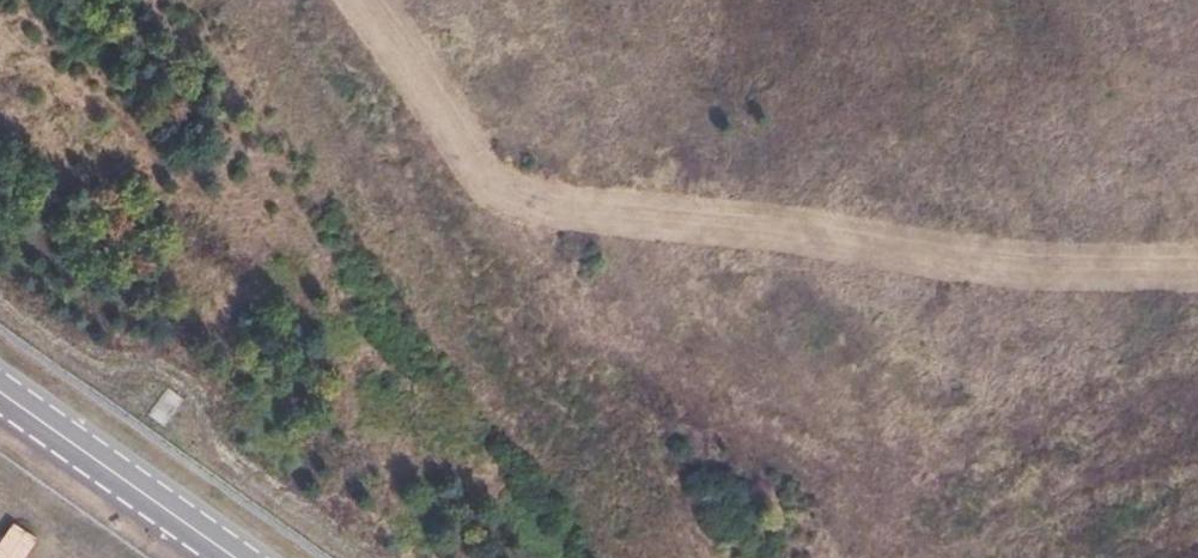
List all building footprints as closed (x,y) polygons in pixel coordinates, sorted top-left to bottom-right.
[(35,541),(10,524),(0,539),(0,557),(24,557),(35,541)]
